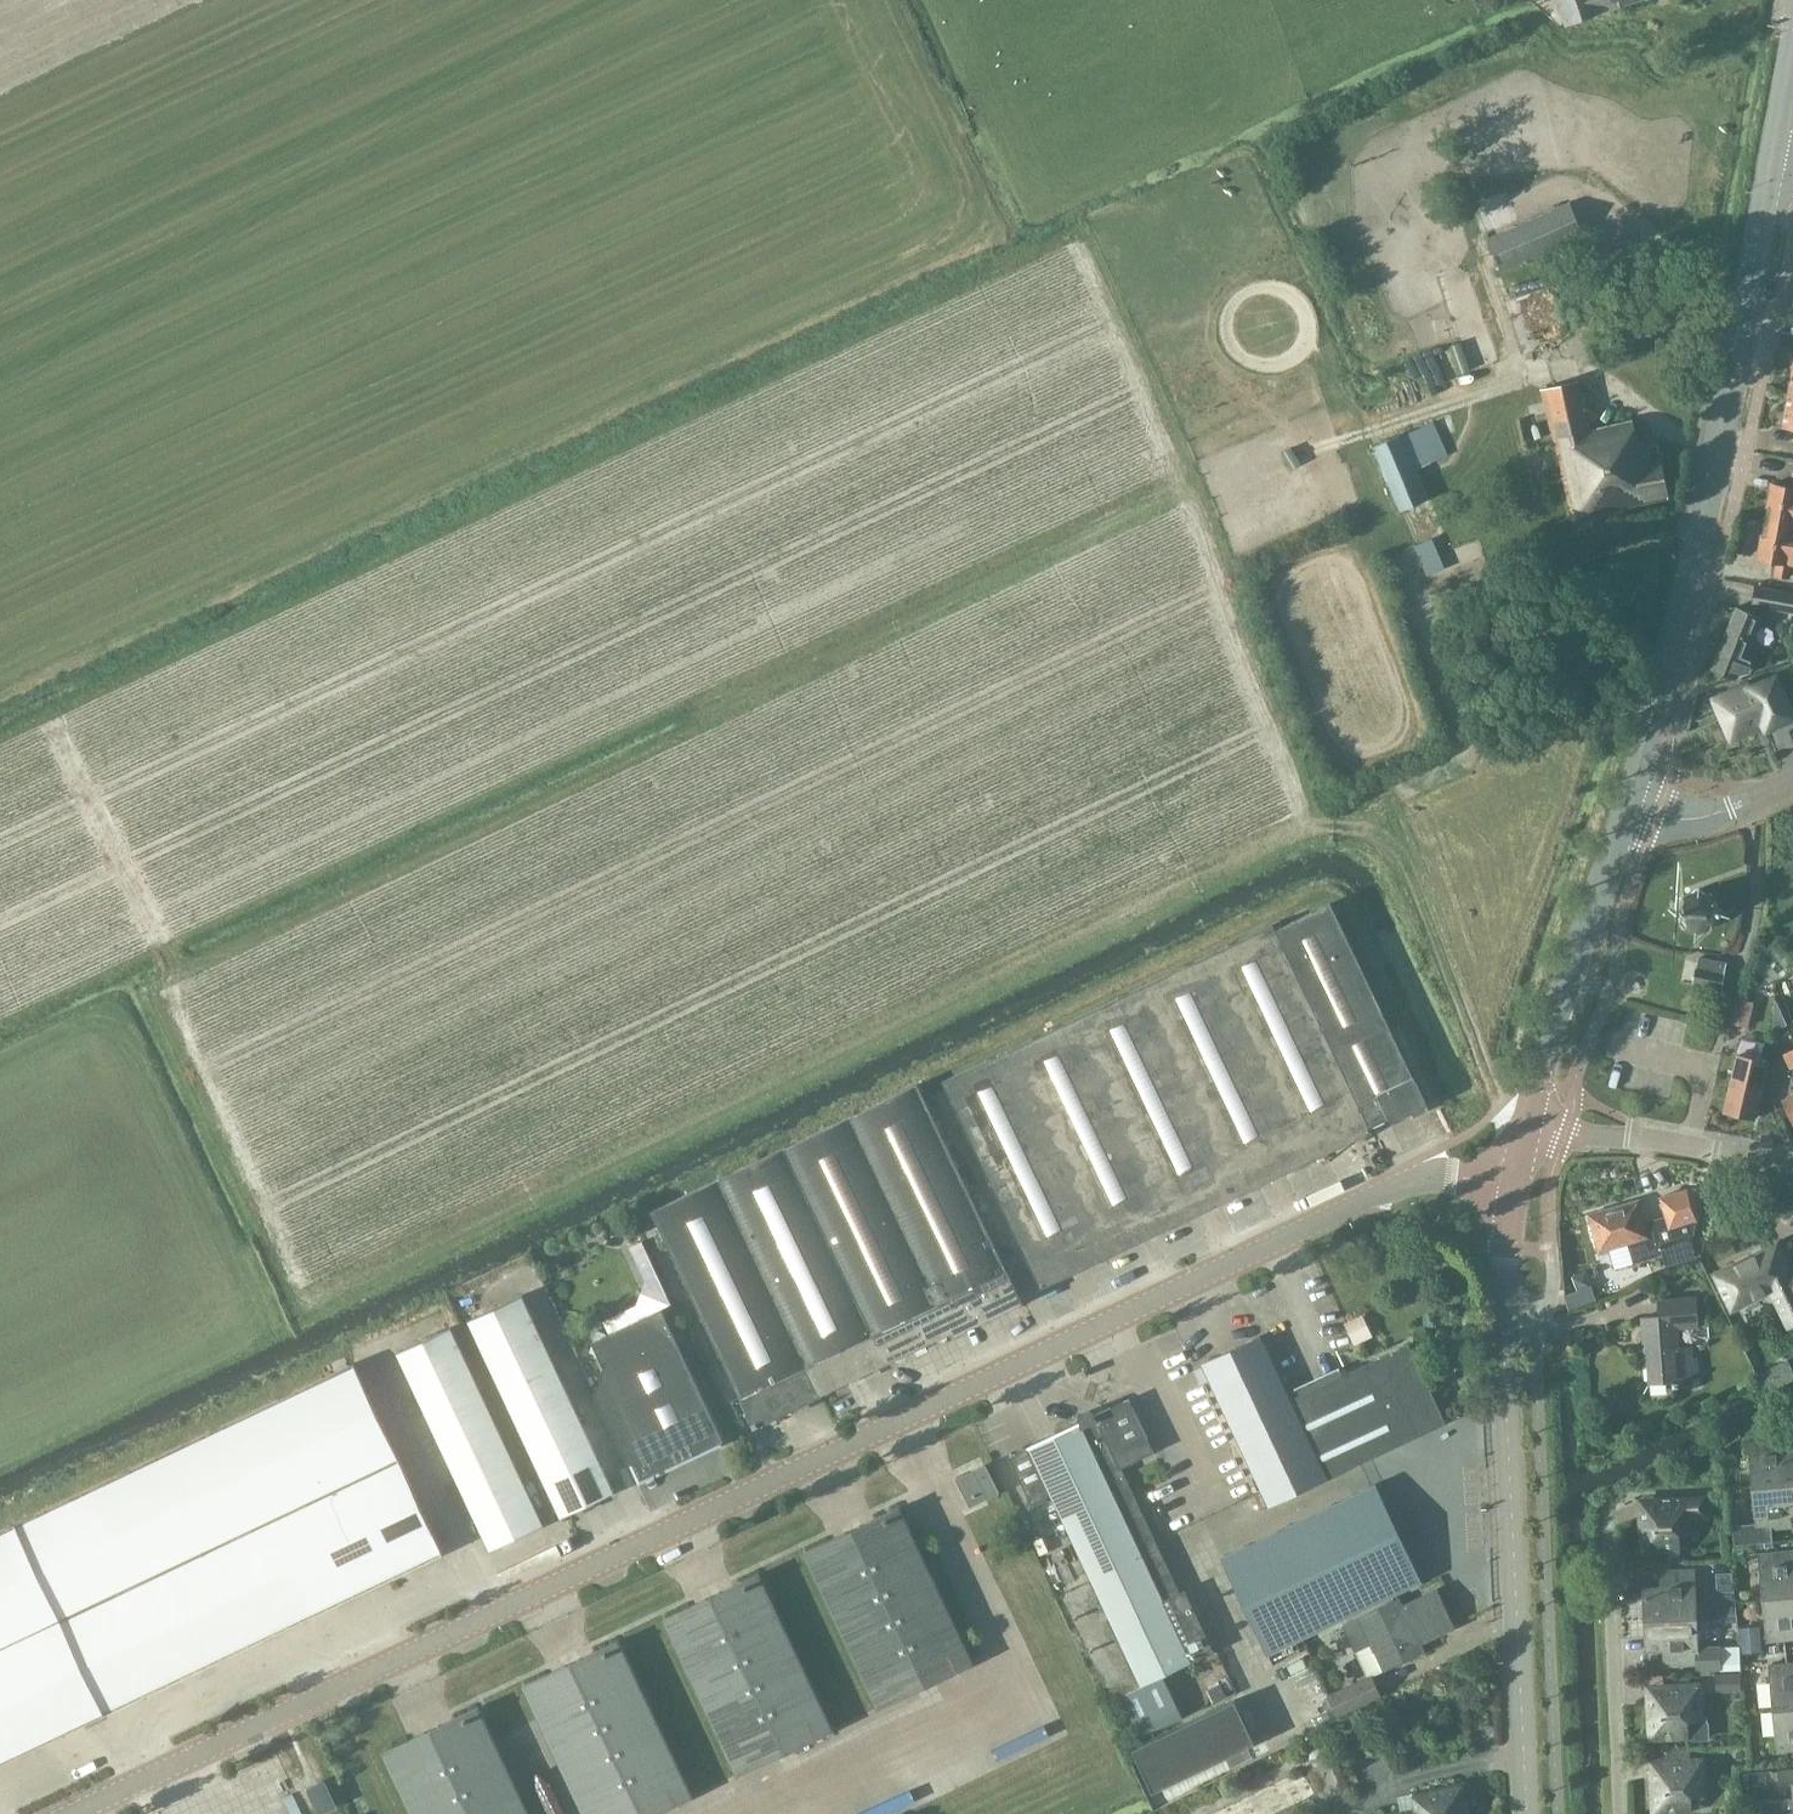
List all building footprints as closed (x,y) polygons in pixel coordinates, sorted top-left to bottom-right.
[(1566,27),(1641,0),(1556,0),(1566,27)] [(1488,239),(1494,252),(1502,271),(1586,235),(1570,202),(1488,239)] [(1547,337),(1528,342),(1533,357),(1551,352),(1547,337)] [(1541,389),(1547,414),(1573,520),(1574,520),(1577,534),(1595,531),(1593,523),(1599,521),(1597,515),(1671,498),(1666,478),(1655,480),(1646,440),(1639,441),(1634,419),(1591,429),(1579,379),(1541,389)] [(1790,388),(1782,427),(1792,429),(1792,388),(1790,388)] [(1417,469),(1449,456),(1434,423),(1403,436),(1402,433),(1372,446),(1401,513),(1430,500),(1417,469)] [(1792,525),(1792,477),(1791,486),(1772,482),(1765,520),(1792,525)] [(1792,525),(1765,520),(1758,558),(1777,561),(1775,574),(1788,576),(1790,565),(1792,565),(1792,525)] [(1423,573),(1441,566),(1429,536),(1411,543),(1423,573)] [(1780,610),(1792,613),(1792,594),(1755,588),(1752,605),(1780,610)] [(1724,639),(1746,648),(1758,617),(1736,608),(1724,639)] [(1742,657),(1746,648),(1724,639),(1712,670),(1736,679),(1750,674),(1753,666),(1749,664),(1751,660),(1742,657)] [(1765,729),(1792,717),(1776,678),(1748,689),(1747,686),(1714,700),(1731,738),(1763,724),(1765,729)] [(1710,925),(1715,910),(1707,893),(1695,889),(1677,897),(1672,912),(1679,927),(1694,932),(1710,925)] [(1276,929),(1371,1127),(1390,1118),(1392,1123),(1396,1121),(1397,1122),(1407,1117),(1406,1116),(1414,1112),(1415,1113),(1424,1109),(1424,1107),(1429,1105),(1426,1101),(1428,1100),(1418,1079),(1417,1080),(1414,1076),(1331,902),(1276,929)] [(1371,1127),(1276,929),(1274,924),(943,1081),(1042,1289),(1373,1132),(1371,1127)] [(1713,967),(1715,959),(1687,953),(1685,961),(1681,980),(1709,986),(1714,967),(1713,967)] [(1731,994),(1728,1023),(1747,1025),(1750,997),(1731,994)] [(1759,1078),(1763,1058),(1735,1052),(1724,1109),(1755,1115),(1762,1079),(1759,1078)] [(853,1115),(956,1330),(1023,1297),(1009,1269),(920,1084),(853,1115)] [(1783,1098),(1792,1118),(1792,1093),(1783,1098)] [(889,1362),(956,1330),(853,1115),(786,1147),(889,1362)] [(822,1394),(889,1362),(786,1147),(719,1179),(822,1394)] [(756,1426),(822,1394),(719,1179),(652,1211),(743,1399),(756,1426)] [(1693,1230),(1701,1192),(1688,1189),(1661,1197),(1667,1216),(1646,1222),(1639,1199),(1588,1214),(1599,1251),(1630,1241),(1636,1264),(1664,1255),(1665,1262),(1693,1254),(1687,1232),(1693,1230)] [(646,1238),(630,1243),(647,1299),(664,1294),(646,1238)] [(1714,1274),(1732,1311),(1771,1291),(1776,1302),(1788,1326),(1792,1324),(1792,1271),(1788,1272),(1774,1244),(1714,1274)] [(1604,1252),(1607,1268),(1627,1264),(1624,1249),(1604,1252)] [(1562,1294),(1569,1310),(1597,1300),(1591,1283),(1562,1294)] [(615,1491),(523,1294),(468,1320),(561,1516),(615,1491)] [(1677,1328),(1699,1327),(1697,1297),(1658,1300),(1659,1316),(1642,1318),(1646,1363),(1648,1363),(1650,1384),(1673,1382),(1674,1387),(1679,1386),(1698,1384),(1697,1358),(1693,1358),(1692,1347),(1678,1348),(1677,1328)] [(724,1440),(662,1308),(593,1341),(605,1366),(595,1392),(629,1464),(630,1463),(640,1483),(656,1475),(655,1472),(657,1472),(658,1474),(723,1444),(722,1441),(724,1440)] [(1344,1323),(1354,1345),(1372,1337),(1362,1314),(1344,1323)] [(451,1326),(398,1351),(492,1549),(544,1524),(451,1326)] [(1204,1367),(1219,1399),(1270,1506),(1447,1423),(1432,1390),(1427,1392),(1405,1346),(1344,1374),(1343,1373),(1328,1381),(1328,1382),(1298,1396),(1296,1393),(1291,1390),(1286,1392),(1261,1339),(1204,1367)] [(280,1399),(0,1531),(0,1765),(108,1714),(441,1555),(399,1465),(403,1463),(356,1363),(280,1399)] [(1761,1370),(1757,1372),(1766,1390),(1776,1386),(1767,1368),(1761,1370)] [(1091,1579),(1063,1592),(1062,1592),(1112,1699),(1122,1694),(1142,1737),(1184,1717),(1164,1674),(1194,1661),(1215,1650),(1186,1589),(1181,1591),(1122,1467),(1155,1452),(1131,1399),(1130,1398),(1128,1399),(1096,1414),(1092,1410),(1080,1416),(1080,1421),(1009,1455),(1033,1504),(1052,1495),(1091,1579)] [(1792,1482),(1792,1451),(1748,1455),(1751,1486),(1792,1482)] [(987,1463),(956,1477),(970,1507),(1001,1493),(987,1463)] [(1735,1545),(1772,1542),(1771,1529),(1776,1528),(1775,1516),(1792,1514),(1792,1482),(1751,1486),(1755,1525),(1733,1527),(1735,1545)] [(1268,1655),(1424,1581),(1376,1483),(1221,1556),(1268,1655)] [(1706,1497),(1690,1497),(1640,1499),(1641,1550),(1680,1549),(1679,1531),(1691,1530),(1691,1518),(1707,1517),(1706,1497)] [(900,1506),(805,1551),(880,1707),(974,1662),(900,1506)] [(1772,1551),(1758,1552),(1759,1567),(1774,1565),(1772,1551)] [(1792,1595),(1792,1563),(1774,1565),(1759,1567),(1762,1598),(1792,1595)] [(760,1572),(665,1617),(740,1775),(835,1730),(760,1572)] [(1644,1617),(1695,1615),(1694,1585),(1643,1586),(1644,1617)] [(1762,1598),(1765,1629),(1792,1627),(1792,1595),(1762,1598)] [(1403,1601),(1384,1610),(1382,1606),(1380,1602),(1358,1612),(1360,1617),(1362,1621),(1344,1630),(1255,1672),(1285,1735),(1302,1727),(1379,1690),(1441,1661),(1430,1639),(1412,1601),(1411,1598),(1403,1601)] [(1695,1615),(1644,1617),(1645,1649),(1662,1649),(1663,1667),(1678,1667),(1678,1665),(1695,1664),(1695,1669),(1719,1669),(1718,1645),(1696,1646),(1695,1615)] [(1762,1656),(1763,1634),(1739,1634),(1739,1656),(1762,1656)] [(525,1684),(587,1813),(658,1813),(694,1797),(619,1639),(525,1684)] [(1792,1707),(1792,1661),(1768,1663),(1768,1669),(1770,1677),(1772,1709),(1792,1707)] [(1232,1671),(1238,1689),(1256,1682),(1249,1664),(1232,1671)] [(1715,1674),(1716,1693),(1740,1692),(1740,1673),(1715,1674)] [(1207,1689),(1214,1702),(1226,1695),(1220,1683),(1207,1689)] [(1707,1716),(1699,1717),(1698,1684),(1648,1686),(1649,1736),(1688,1735),(1688,1739),(1692,1739),(1692,1740),(1709,1740),(1708,1721),(1707,1722),(1707,1716)] [(1238,1700),(1135,1749),(1155,1792),(1258,1743),(1238,1700)] [(384,1751),(415,1813),(530,1813),(479,1706),(384,1751)] [(1772,1709),(1775,1740),(1776,1754),(1792,1752),(1792,1707),(1772,1709)] [(1691,1792),(1703,1792),(1702,1760),(1651,1762),(1653,1813),(1692,1811),(1691,1792)] [(1792,1812),(1792,1768),(1776,1770),(1777,1784),(1792,1783),(1792,1798),(1767,1801),(1768,1813),(1774,1813),(1792,1812)] [(337,1807),(323,1780),(304,1788),(316,1813),(321,1813),(337,1807)] [(1384,1813),(1473,1813),(1466,1781),(1409,1792),(1412,1806),(1384,1812),(1384,1813)]
